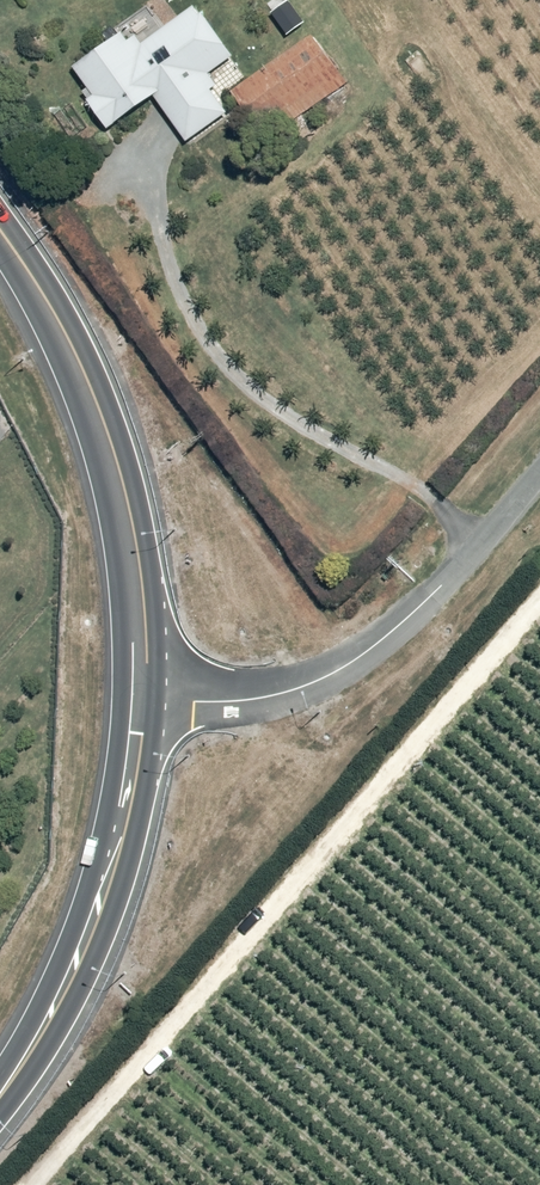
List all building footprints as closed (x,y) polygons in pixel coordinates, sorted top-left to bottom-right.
[(126,31),(77,66),(90,87),(84,92),(112,131),(158,97),(194,147),(237,116),(208,76),(238,54),(199,0),(152,34),(146,25),(131,36),(126,31)] [(313,37),(234,91),(270,138),(346,86),(313,37)]
